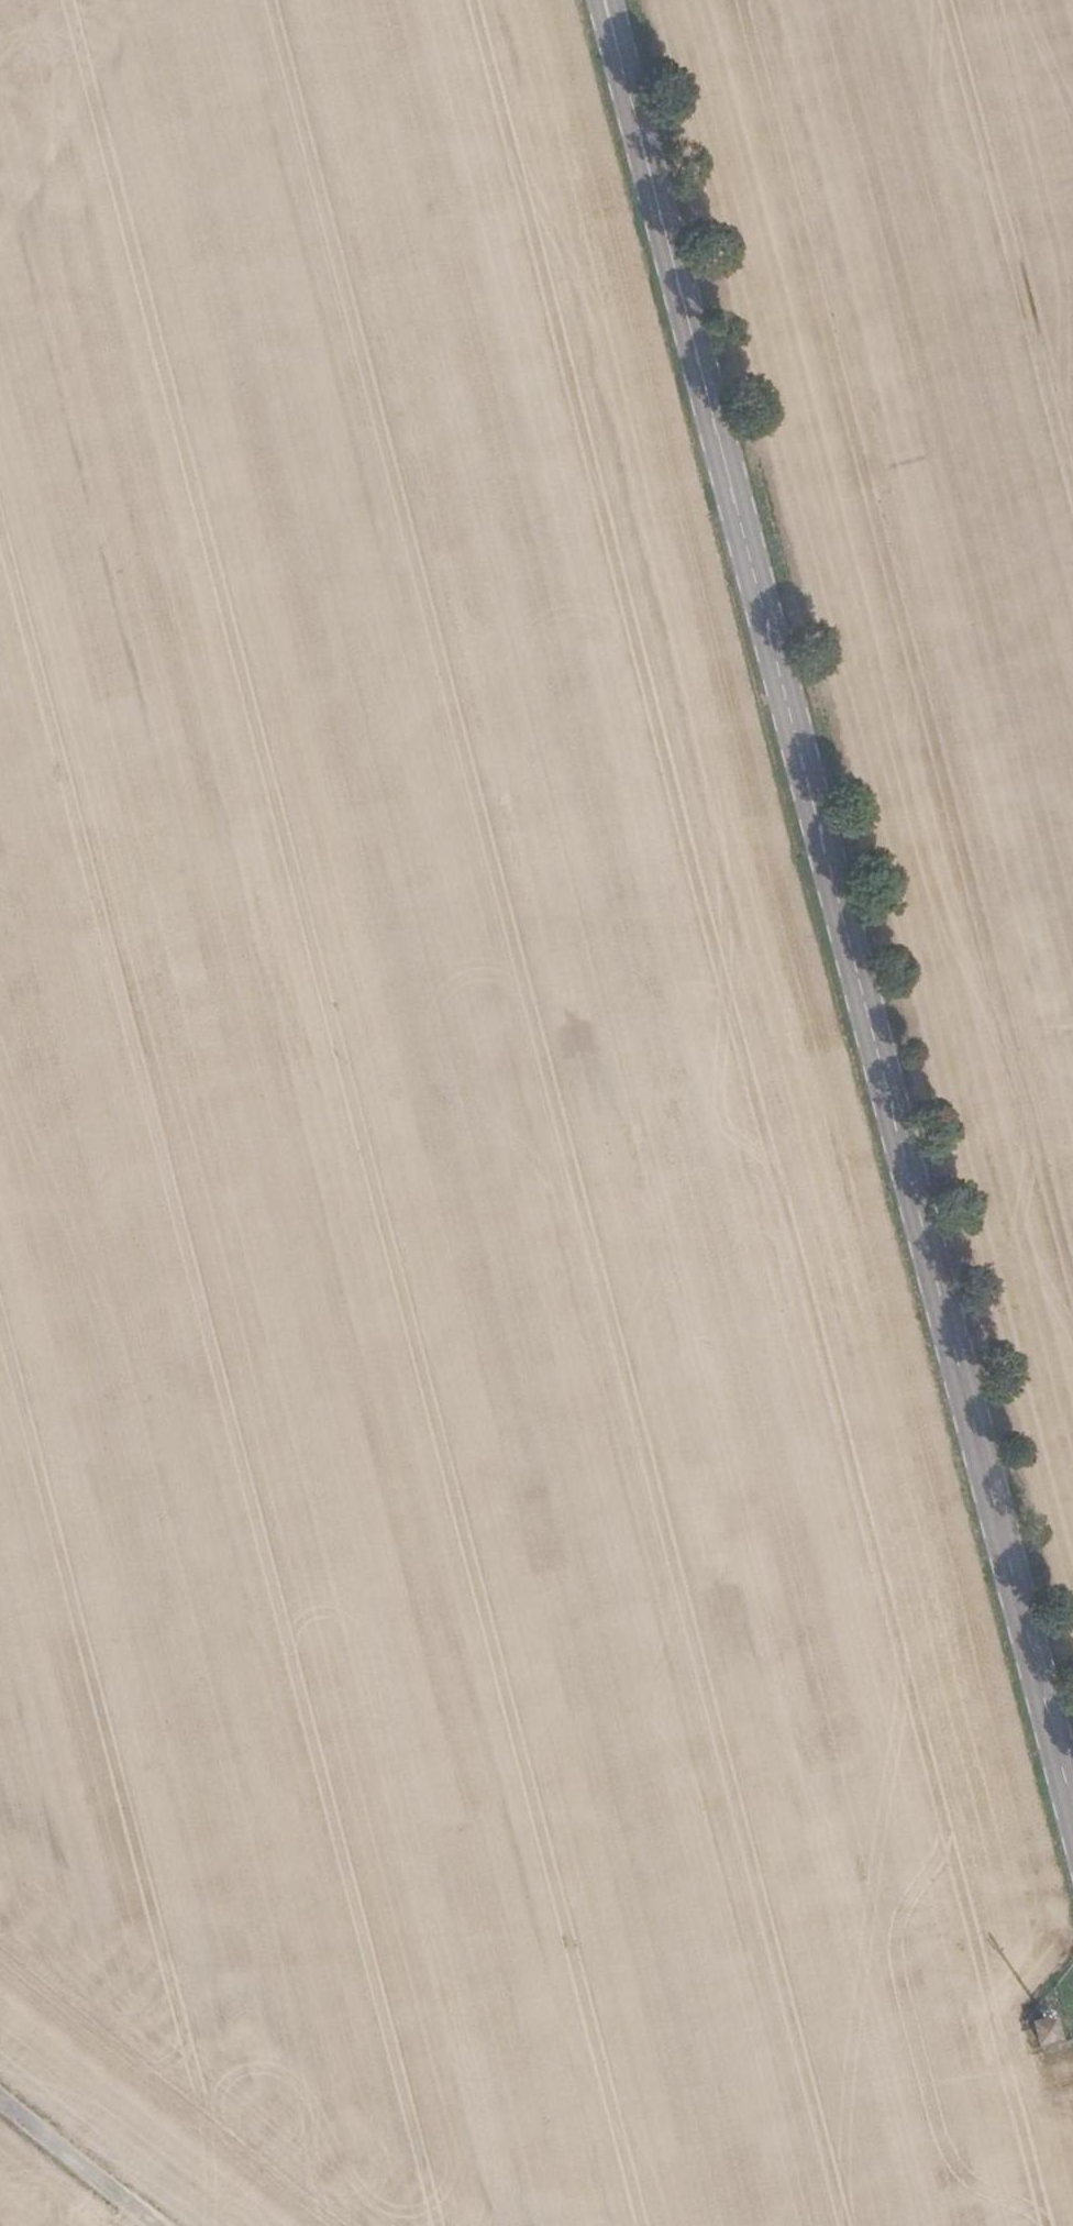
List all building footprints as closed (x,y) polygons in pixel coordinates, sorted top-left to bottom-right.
[(1062,2040),(1056,2013),(1033,2019),(1038,2045),(1062,2040)]
